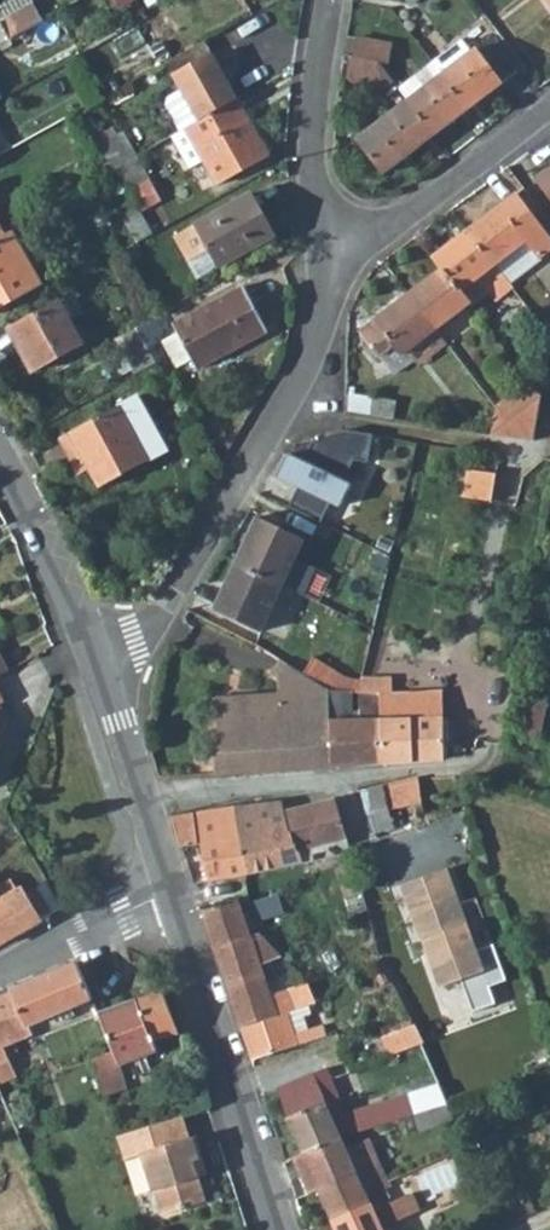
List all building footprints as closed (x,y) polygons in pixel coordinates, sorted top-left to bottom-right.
[(31,2),(0,20),(0,25),(7,38),(40,20),(31,2)] [(7,38),(20,60),(64,36),(51,14),(40,20),(7,38)] [(392,38),(356,32),(352,53),(389,60),(392,38)] [(519,70),(491,34),(470,50),(441,72),(468,108),(519,70)] [(432,61),(441,72),(470,50),(462,39),(432,61)] [(178,92),(195,122),(238,98),(207,41),(174,59),(163,65),(178,92)] [(352,55),(348,77),(393,85),(396,84),(377,60),(352,55)] [(432,61),(429,57),(396,84),(407,99),(441,72),(432,61)] [(407,99),(434,134),(468,108),(441,72),(407,99)] [(185,128),(195,122),(178,92),(165,99),(163,107),(177,133),(185,128)] [(196,148),(215,183),(269,154),(238,98),(195,122),(185,128),(196,148)] [(357,137),(384,172),(434,134),(407,99),(357,137)] [(185,128),(177,133),(172,135),(183,155),(196,148),(185,128)] [(135,155),(123,134),(100,147),(113,168),(135,155)] [(115,172),(125,190),(148,178),(135,155),(113,168),(115,172)] [(536,178),(549,196),(549,167),(536,178)] [(549,255),(549,221),(524,188),(467,231),(494,264),(510,285),(549,255)] [(271,237),(248,192),(195,221),(172,234),(186,259),(208,246),(219,266),(271,237)] [(150,235),(149,231),(133,203),(118,212),(135,243),(150,235)] [(40,282),(11,230),(5,233),(0,236),(0,305),(40,282)] [(443,267),(460,290),(494,264),(467,231),(435,256),(443,267)] [(510,285),(494,264),(460,290),(469,302),(488,288),(494,296),(510,285)] [(433,328),(469,302),(460,290),(443,267),(408,294),(433,328)] [(175,320),(178,326),(154,338),(169,366),(193,352),(200,366),(272,324),(246,280),(175,320)] [(408,294),(360,331),(391,372),(411,357),(405,348),(433,328),(408,294)] [(82,342),(58,300),(10,327),(33,370),(82,342)] [(445,342),(433,328),(405,348),(411,357),(416,364),(445,342)] [(529,382),(497,409),(488,434),(509,438),(513,439),(530,441),(532,441),(541,399),(538,393),(529,382)] [(135,394),(116,405),(146,459),(165,449),(135,394)] [(116,405),(56,439),(76,476),(90,469),(99,486),(146,459),(116,405)] [(297,484),(287,505),(319,521),(329,500),(339,505),(350,483),(342,479),(351,458),(365,460),(370,432),(365,431),(344,428),(309,442),(301,459),(286,452),(276,474),(297,484)] [(301,459),(309,442),(286,452),(301,459)] [(466,466),(460,493),(486,498),(492,471),(466,466)] [(281,583),(303,537),(258,516),(236,563),(281,583)] [(214,609),(259,630),(281,583),(236,563),(214,609)] [(289,631),(304,593),(285,585),(270,624),(289,631)] [(12,669),(0,645),(0,676),(12,669)] [(264,672),(273,679),(287,660),(277,653),(264,672)] [(316,657),(307,674),(326,688),(352,691),(352,693),(360,693),(364,675),(349,676),(316,657)] [(287,660),(273,679),(276,695),(213,701),(213,772),(333,765),(326,688),(307,674),(287,660)] [(333,765),(386,762),(384,719),(361,720),(360,710),(352,710),(352,693),(352,691),(326,688),(333,765)] [(445,717),(444,693),(418,694),(419,717),(445,717)] [(386,762),(446,759),(446,717),(445,717),(419,717),(418,694),(383,695),(384,719),(386,762)] [(393,812),(423,802),(420,777),(384,786),(384,788),(390,813),(393,812)] [(318,847),(393,828),(393,812),(390,813),(384,788),(283,812),(281,801),(235,807),(250,875),(299,864),(296,853),(318,847)] [(207,882),(250,875),(235,807),(170,816),(180,846),(198,843),(207,882)] [(299,864),(320,859),(318,847),(296,853),(299,864)] [(403,881),(446,1013),(513,992),(496,940),(479,945),(453,864),(403,881)] [(0,885),(0,900),(17,890),(11,879),(0,885)] [(24,887),(17,890),(0,900),(0,942),(41,919),(52,913),(37,885),(26,891),(24,887)] [(248,936),(237,899),(201,910),(213,946),(213,947),(248,936)] [(306,983),(302,973),(278,955),(256,933),(248,936),(268,996),(306,983)] [(248,936),(213,947),(239,1025),(273,1014),(268,996),(248,936)] [(0,996),(0,1082),(14,1077),(2,1046),(32,1033),(29,1024),(91,996),(76,962),(0,996)] [(250,1058),(323,1035),(320,1024),(292,1033),(286,1011),(314,1003),(306,983),(268,996),(273,1014),(239,1025),(250,1058)] [(177,1031),(188,1026),(175,984),(163,989),(177,1031)] [(177,1031),(163,989),(99,1013),(112,1051),(89,1056),(99,1088),(114,1083),(117,1091),(125,1088),(117,1062),(153,1050),(150,1041),(177,1031)] [(391,1054),(421,1043),(426,1042),(416,1024),(385,1034),(391,1054)] [(324,1068),(261,1093),(280,1152),(283,1162),(294,1158),(344,1140),(345,1140),(414,1115),(406,1093),(331,1119),(325,1103),(336,1098),(324,1068)] [(8,1115),(0,1099),(0,1119),(8,1115)] [(449,1103),(415,1115),(414,1115),(420,1132),(456,1119),(449,1103)] [(186,1112),(113,1134),(121,1159),(143,1152),(155,1189),(157,1188),(165,1212),(208,1199),(200,1174),(195,1157),(205,1155),(198,1133),(192,1134),(186,1112)] [(348,1152),(344,1140),(294,1158),(309,1193),(317,1189),(375,1164),(380,1171),(385,1169),(375,1143),(348,1152)] [(210,1171),(205,1155),(195,1157),(200,1174),(210,1171)] [(317,1189),(335,1229),(382,1229),(381,1228),(391,1224),(419,1212),(410,1191),(388,1201),(382,1186),(389,1183),(380,1171),(375,1164),(317,1189)]
